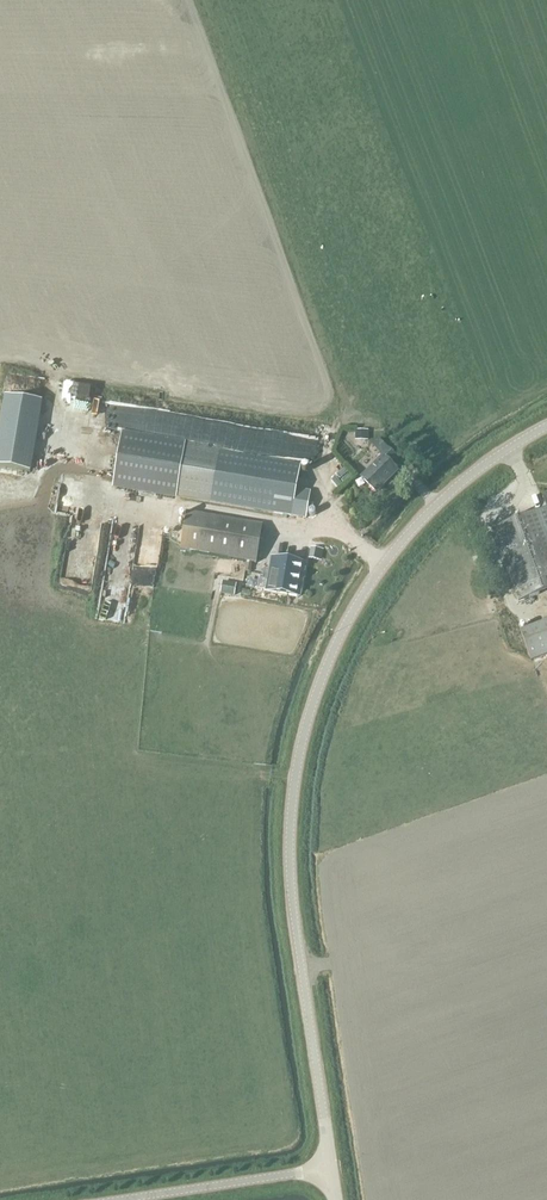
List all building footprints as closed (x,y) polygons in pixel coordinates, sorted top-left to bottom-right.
[(0,420),(0,467),(30,472),(42,401),(4,395),(0,420)] [(355,442),(364,442),(367,442),(367,432),(355,431),(355,435),(355,442)] [(112,487),(175,498),(306,519),(310,492),(295,490),(299,465),(120,435),(112,487)] [(390,478),(397,472),(389,463),(395,456),(387,448),(381,453),(383,456),(362,478),(375,493),(386,482),(385,481),(389,477),(390,478)] [(492,527),(518,602),(546,592),(546,586),(546,582),(546,581),(546,509),(492,527)] [(255,564),(262,527),(186,514),(180,551),(255,564)] [(271,559),(265,590),(299,596),(305,565),(271,559)] [(546,655),(546,620),(519,631),(530,661),(546,655)]
